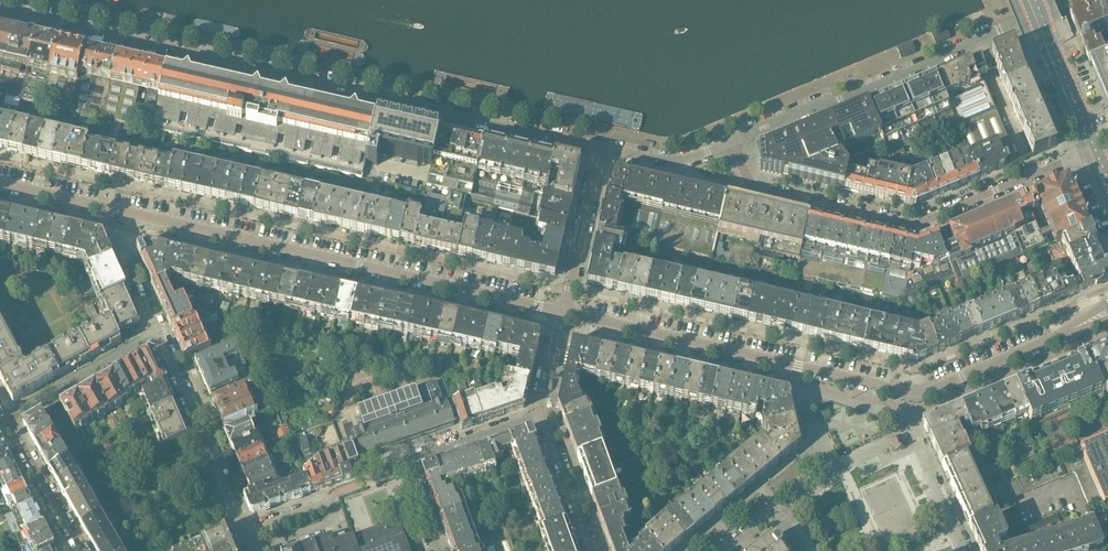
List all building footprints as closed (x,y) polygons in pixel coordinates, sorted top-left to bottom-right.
[(1089,12),(1097,30),(1099,37),(1095,38),(1100,49),(1103,47),(1107,59),(1107,5),(1089,12)] [(1095,38),(1099,37),(1097,30),(1089,12),(1073,19),(1093,66),(1107,60),(1107,59),(1103,47),(1100,49),(1095,38)] [(935,44),(949,38),(944,28),(930,34),(935,44)] [(0,30),(0,95),(20,100),(34,38),(0,30)] [(56,43),(34,38),(20,100),(42,105),(56,43)] [(84,49),(56,43),(42,105),(70,111),(84,49)] [(900,59),(914,53),(910,43),(896,49),(900,59)] [(990,54),(996,69),(1004,89),(1026,80),(1012,45),(990,54)] [(103,53),(84,49),(70,111),(88,116),(103,53)] [(116,57),(103,53),(88,116),(102,119),(116,57)] [(990,54),(980,59),(970,63),(976,77),(980,76),(986,73),(996,69),(990,54)] [(145,63),(116,57),(102,119),(120,123),(131,125),(139,89),(145,63)] [(1093,66),(1107,100),(1107,60),(1093,66)] [(166,68),(154,65),(145,63),(139,89),(148,91),(142,113),(144,116),(154,118),(166,68)] [(995,112),(980,76),(976,77),(970,63),(935,78),(956,128),(974,121),(995,112)] [(376,116),(166,68),(154,118),(153,120),(151,130),(188,138),(193,139),(294,163),(361,178),(376,116)] [(956,128),(935,78),(901,92),(923,143),(956,128)] [(1026,80),(1004,89),(1011,105),(1018,122),(1040,114),(1026,80)] [(923,143),(901,92),(867,106),(883,145),(885,150),(886,151),(917,145),(923,143)] [(872,150),(883,145),(867,106),(829,122),(784,141),(753,152),(759,170),(760,170),(760,171),(844,190),(847,176),(849,170),(837,155),(849,149),(854,160),(862,156),(874,154),(886,151),(885,150),(873,152),(872,150)] [(995,112),(974,121),(956,128),(966,153),(968,156),(978,179),(1016,163),(995,112)] [(1040,114),(1018,122),(1032,156),(1054,147),(1040,114)] [(376,116),(365,164),(376,166),(379,155),(372,154),(374,148),(381,149),(382,149),(393,152),(395,152),(406,155),(408,155),(418,158),(420,158),(431,161),(432,161),(439,131),(438,130),(428,128),(427,128),(376,116)] [(142,128),(151,130),(153,120),(145,118),(144,119),(142,119),(141,121),(140,121),(139,124),(140,125),(140,126),(143,127),(142,128)] [(0,120),(0,149),(7,151),(14,123),(0,120)] [(28,127),(14,123),(7,151),(22,154),(28,127)] [(132,125),(131,125),(120,123),(115,146),(108,176),(109,176),(110,175),(120,177),(119,179),(124,180),(124,178),(125,179),(132,150),(127,149),(132,125)] [(43,130),(28,127),(22,154),(37,158),(43,130)] [(57,133),(43,130),(37,158),(51,161),(57,133)] [(468,203),(476,170),(483,141),(440,131),(425,193),(419,217),(441,221),(463,226),(468,203)] [(72,137),(57,133),(51,161),(66,165),(72,137)] [(86,140),(72,137),(66,165),(80,168),(86,140)] [(101,143),(86,140),(80,168),(91,171),(91,172),(95,173),(95,172),(95,171),(101,143)] [(483,141),(476,170),(468,203),(492,209),(506,146),(483,141)] [(108,176),(115,146),(101,143),(95,171),(95,172),(105,174),(105,175),(108,176)] [(530,152),(506,146),(492,209),(516,214),(530,152)] [(145,153),(132,150),(125,179),(134,181),(134,182),(138,183),(138,182),(139,182),(145,153)] [(545,196),(550,177),(554,157),(530,152),(516,214),(528,217),(530,209),(531,205),(531,202),(533,193),(543,196),(545,196)] [(158,156),(145,153),(139,182),(148,184),(148,185),(152,186),(153,185),(152,185),(158,156)] [(978,179),(968,156),(966,153),(957,157),(967,183),(978,179)] [(173,160),(158,156),(152,185),(153,185),(167,188),(173,160)] [(576,182),(579,166),(576,162),(554,157),(550,177),(576,182)] [(967,183),(957,157),(946,161),(957,188),(967,183)] [(187,163),(173,160),(167,188),(175,190),(181,191),(187,163)] [(957,188),(946,161),(936,166),(947,192),(957,188)] [(202,166),(187,163),(181,191),(195,195),(202,166)] [(215,170),(202,166),(195,195),(209,198),(215,170)] [(947,192),(936,166),(926,170),(937,196),(947,192)] [(868,168),(866,178),(862,194),(873,196),(879,170),(868,168)] [(231,173),(215,170),(209,198),(224,201),(231,173)] [(637,206),(644,178),(612,170),(605,199),(637,206)] [(890,172),(879,170),(873,196),(883,199),(890,172)] [(937,196),(926,170),(916,174),(927,200),(937,196)] [(900,174),(890,172),(883,199),(894,201),(900,174)] [(245,176),(231,173),(224,201),(238,204),(245,176)] [(862,194),(866,178),(851,174),(847,176),(844,190),(862,194)] [(911,177),(900,174),(894,201),(904,204),(911,177)] [(916,174),(911,177),(904,204),(914,206),(927,200),(916,174)] [(259,180),(245,176),(238,204),(253,208),(259,180)] [(571,202),(576,182),(550,177),(545,196),(571,202)] [(661,211),(668,183),(644,178),(637,206),(661,211)] [(1051,234),(1055,242),(1061,239),(1089,227),(1069,180),(1064,178),(1037,189),(1035,195),(1032,193),(1026,196),(1024,199),(1020,197),(947,227),(954,244),(942,248),(954,277),(957,283),(1021,256),(1048,245),(1044,237),(1051,234)] [(276,183),(259,180),(253,208),(269,212),(276,183)] [(289,187),(276,183),(269,212),(283,215),(289,187)] [(685,253),(700,191),(668,183),(661,211),(661,214),(653,246),(685,253)] [(304,190),(289,187),(283,215),(298,218),(304,190)] [(410,190),(404,188),(402,196),(409,197),(410,190)] [(319,193),(304,190),(298,218),(312,221),(319,193)] [(717,234),(725,197),(700,191),(685,253),(711,259),(717,234)] [(332,196),(319,193),(312,221),(326,224),(332,196)] [(347,200),(332,196),(326,224),(340,228),(347,200)] [(571,202),(545,196),(543,196),(541,203),(539,202),(538,206),(540,207),(568,214),(571,202)] [(799,260),(809,216),(789,211),(725,197),(717,234),(757,244),(757,246),(759,251),(761,251),(783,257),(799,260)] [(653,246),(661,214),(661,211),(637,206),(605,199),(598,233),(624,239),(642,243),(653,246)] [(362,203),(347,200),(340,228),(355,231),(362,203)] [(377,207),(362,203),(355,231),(371,235),(377,207)] [(568,214),(540,207),(538,206),(536,212),(539,213),(537,219),(539,219),(566,226),(568,214)] [(391,210),(377,207),(371,235),(385,238),(391,210)] [(406,213),(391,210),(385,238),(399,241),(406,213)] [(10,213),(0,211),(0,241),(3,241),(10,213)] [(18,245),(24,217),(10,213),(3,241),(18,245)] [(419,217),(406,213),(399,241),(413,245),(419,217)] [(809,216),(799,260),(795,277),(805,280),(819,218),(809,216)] [(32,248),(39,220),(24,217),(18,245),(32,248)] [(434,249),(441,221),(419,217),(413,245),(434,249)] [(830,221),(819,218),(805,280),(816,282),(830,221)] [(566,226),(539,219),(537,219),(534,231),(536,232),(534,241),(539,242),(541,233),(544,234),(563,238),(566,226)] [(46,251),(53,223),(39,220),(32,248),(46,251)] [(456,255),(463,226),(441,221),(434,249),(456,255)] [(827,285),(842,223),(830,221),(816,282),(827,285)] [(61,254),(68,227),(53,223),(46,251),(61,254)] [(838,288),(852,225),(842,223),(827,285),(838,288)] [(849,290),(864,228),(852,225),(838,288),(849,290)] [(477,229),(463,226),(456,255),(471,258),(477,229)] [(76,258),(82,230),(68,227),(61,254),(76,258)] [(1089,227),(1061,239),(1066,253),(1094,241),(1089,227)] [(860,293),(873,230),(864,228),(849,290),(860,293)] [(492,232),(477,229),(471,258),(486,261),(492,232)] [(91,260),(97,234),(82,230),(76,258),(85,260),(86,262),(91,260)] [(870,295),(885,233),(873,230),(860,293),(870,295)] [(507,236),(492,232),(486,261),(500,265),(507,236)] [(954,277),(942,248),(935,232),(923,237),(940,283),(947,280),(954,277)] [(621,250),(624,239),(598,233),(595,243),(618,249),(621,250)] [(881,298),(894,235),(885,233),(870,295),(881,298)] [(111,257),(108,249),(106,250),(106,249),(108,247),(102,236),(102,235),(101,235),(97,234),(91,260),(86,262),(88,267),(111,257)] [(555,273),(557,262),(563,238),(544,234),(538,258),(533,256),(533,254),(532,251),(528,250),(528,247),(520,245),(514,268),(551,276),(555,273)] [(891,300),(906,238),(894,235),(881,298),(891,300)] [(521,239),(507,236),(500,265),(514,268),(520,245),(521,239)] [(940,283),(923,237),(916,240),(910,268),(903,299),(940,283)] [(903,299),(910,268),(916,240),(906,238),(891,300),(897,302),(903,299)] [(1100,254),(1094,241),(1066,253),(1072,266),(1100,254)] [(618,249),(595,243),(593,254),(611,258),(612,252),(617,253),(618,249)] [(166,275),(172,250),(144,244),(141,244),(140,246),(139,248),(140,249),(137,250),(153,288),(166,282),(171,277),(166,275)] [(176,278),(182,253),(172,250),(166,275),(171,277),(176,278)] [(761,251),(760,258),(782,263),(783,257),(761,251)] [(196,256),(182,253),(176,278),(182,279),(183,282),(190,284),(196,256)] [(611,258),(593,254),(590,265),(608,269),(610,263),(611,258)] [(1100,254),(1072,266),(1077,279),(1106,267),(1100,254)] [(211,259),(196,256),(190,284),(205,287),(211,259)] [(123,284),(120,278),(111,257),(88,267),(86,268),(95,288),(97,293),(98,293),(98,295),(100,299),(125,289),(123,284)] [(225,263),(211,259),(205,287),(219,290),(225,263)] [(240,266),(225,263),(219,290),(233,294),(240,266)] [(621,265),(610,263),(608,269),(604,288),(615,291),(621,265)] [(622,263),(621,265),(615,291),(630,294),(636,267),(622,263)] [(608,269),(590,265),(586,284),(604,288),(608,269)] [(254,269),(240,266),(233,294),(248,297),(254,269)] [(651,270),(636,267),(630,294),(645,297),(651,270)] [(1077,279),(1070,282),(1071,284),(1068,286),(1064,287),(1062,282),(1057,284),(1063,299),(1089,288),(1091,287),(1096,287),(1100,284),(1103,282),(1107,280),(1107,273),(1106,267),(1077,279)] [(269,273),(254,269),(248,297),(262,300),(269,273)] [(17,284),(33,276),(30,270),(14,278),(17,284)] [(665,273),(651,270),(645,297),(659,301),(665,273)] [(283,276),(269,273),(262,300),(277,304),(283,276)] [(680,277),(665,273),(659,301),(674,304),(680,277)] [(1045,281),(1041,283),(1050,304),(1063,299),(1057,284),(1052,273),(1043,277),(1045,281)] [(298,279),(283,276),(277,304),(292,307),(298,279)] [(695,280),(680,277),(674,304),(689,308),(695,280)] [(954,277),(947,280),(950,286),(957,283),(954,277)] [(312,283),(298,279),(292,307),(306,310),(312,283)] [(709,284),(695,280),(689,308),(703,311),(709,284)] [(1039,280),(1028,284),(1038,309),(1050,304),(1041,283),(1039,280)] [(170,293),(166,282),(153,288),(158,299),(170,293)] [(327,286),(312,283),(306,310),(321,314),(327,286)] [(724,287),(709,284),(703,311),(718,314),(724,287)] [(1038,309),(1028,284),(1017,289),(1027,314),(1038,309)] [(15,302),(7,286),(1,289),(9,305),(15,302)] [(341,289),(327,286),(321,314),(335,317),(341,289)] [(738,290),(724,287),(718,314),(732,318),(738,290)] [(101,300),(109,318),(116,333),(116,332),(140,322),(135,311),(131,313),(129,308),(130,307),(128,301),(130,300),(125,289),(100,299),(100,300),(101,300)] [(356,293),(341,289),(335,317),(349,320),(356,293)] [(1017,289),(1005,294),(1016,319),(1027,314),(1017,289)] [(753,294),(738,290),(732,318),(746,321),(753,294)] [(176,301),(174,294),(170,293),(158,299),(162,307),(176,301)] [(370,296),(356,293),(349,320),(364,324),(370,296)] [(767,297),(753,294),(746,321),(760,324),(767,297)] [(1016,319),(1005,294),(994,299),(1005,323),(1016,319)] [(385,299),(370,296),(364,324),(379,327),(385,299)] [(190,307),(186,297),(176,301),(162,307),(166,318),(190,307)] [(782,300),(767,297),(760,324),(775,328),(782,300)] [(399,303),(385,299),(379,327),(393,330),(399,303)] [(994,299),(983,303),(993,328),(1005,323),(994,299)] [(796,304),(782,300),(775,328),(790,331),(796,304)] [(414,306),(399,303),(393,330),(408,334),(414,306)] [(983,303),(972,308),(982,333),(993,328),(983,303)] [(811,307),(796,304),(790,331),(804,334),(811,307)] [(199,312),(200,315),(209,312),(208,308),(202,306),(203,310),(199,312)] [(428,309),(414,306),(408,334),(422,337),(428,309)] [(190,307),(166,318),(171,328),(195,318),(190,307)] [(826,311),(811,307),(804,334),(820,338),(826,311)] [(982,333),(972,308),(961,313),(971,337),(982,333)] [(443,313),(428,309),(422,337),(437,340),(443,313)] [(841,314),(826,311),(820,338),(834,341),(841,314)] [(0,313),(0,376),(22,364),(21,362),(22,360),(21,358),(19,357),(18,356),(22,354),(0,313)] [(457,316),(443,313),(437,340),(450,343),(457,316)] [(961,313),(949,317),(960,342),(971,337),(961,313)] [(855,317),(841,314),(834,341),(849,345),(855,317)] [(471,319),(457,316),(450,343),(465,347),(471,319)] [(869,321),(855,317),(849,345),(863,348),(869,321)] [(960,342),(949,317),(938,322),(949,347),(960,342)] [(109,318),(77,336),(90,359),(100,354),(98,350),(103,347),(103,349),(109,346),(110,348),(121,342),(116,332),(116,333),(109,318)] [(195,318),(171,328),(175,338),(199,328),(202,327),(200,323),(197,324),(195,318)] [(486,322),(471,319),(465,347),(480,350),(486,322)] [(884,324),(869,321),(863,348),(878,351),(884,324)] [(501,326),(486,322),(480,350),(491,353),(495,354),(495,352),(495,351),(501,326)] [(949,347),(938,322),(927,327),(937,352),(949,347)] [(238,324),(234,325),(239,335),(250,331),(238,324)] [(898,327),(884,324),(878,351),(892,355),(898,327)] [(512,328),(501,326),(495,351),(495,352),(506,355),(512,328)] [(912,330),(898,327),(892,355),(906,358),(912,330)] [(927,327),(916,331),(926,356),(937,352),(927,327)] [(199,328),(175,338),(180,349),(203,338),(206,337),(205,335),(204,333),(201,334),(199,328)] [(524,331),(512,328),(506,355),(518,357),(519,358),(524,331)] [(916,331),(912,330),(906,358),(911,359),(911,360),(914,360),(916,360),(926,356),(916,331)] [(538,334),(524,331),(519,358),(518,357),(517,360),(534,363),(540,338),(539,338),(539,336),(538,334)] [(80,365),(90,359),(77,336),(47,353),(48,355),(60,377),(70,371),(69,368),(74,365),(74,364),(78,361),(80,365)] [(203,338),(180,349),(184,359),(210,348),(208,343),(205,344),(203,338)] [(587,345),(575,343),(572,342),(572,345),(566,368),(578,371),(578,372),(581,372),(587,345)] [(250,380),(235,344),(195,361),(210,397),(236,386),(243,383),(250,380)] [(1086,353),(1099,383),(1104,381),(1102,377),(1107,374),(1107,344),(1086,353)] [(587,345),(581,372),(581,373),(595,377),(601,349),(587,345)] [(616,352),(601,349),(595,377),(594,379),(609,383),(616,352)] [(261,372),(253,350),(248,352),(257,374),(261,372)] [(148,352),(139,357),(155,387),(166,382),(153,354),(148,352)] [(630,355),(616,352),(609,383),(623,386),(630,355)] [(1102,391),(1099,383),(1086,353),(1075,358),(1076,359),(1056,367),(1030,378),(1030,377),(1015,384),(1027,412),(1030,421),(1067,405),(1069,410),(1078,406),(1077,401),(1102,391)] [(59,377),(60,377),(48,355),(41,358),(39,358),(36,359),(36,361),(24,367),(22,364),(0,376),(0,379),(13,403),(59,377)] [(645,359),(630,355),(623,386),(638,389),(645,359)] [(139,357),(130,362),(143,386),(149,383),(152,388),(155,387),(139,357)] [(659,362),(645,359),(638,389),(652,393),(659,362)] [(534,363),(517,360),(513,377),(530,381),(534,363)] [(130,362),(121,367),(134,391),(143,387),(143,386),(130,362)] [(674,365),(659,362),(652,393),(667,396),(674,365)] [(688,369),(674,365),(667,396),(681,400),(688,369)] [(112,373),(124,396),(134,391),(121,367),(112,372),(112,373)] [(443,375),(445,369),(435,367),(434,373),(443,375)] [(558,405),(560,413),(581,405),(577,395),(579,386),(578,384),(575,383),(578,372),(578,371),(566,368),(558,405)] [(703,372),(688,369),(681,400),(695,403),(703,372)] [(709,374),(703,372),(695,403),(710,406),(717,376),(709,374)] [(112,373),(100,380),(95,383),(109,409),(114,406),(116,409),(123,405),(121,402),(126,399),(124,396),(112,373)] [(503,387),(506,376),(492,373),(490,383),(491,384),(499,386),(503,387)] [(530,381),(513,377),(506,376),(503,387),(527,392),(530,381)] [(732,379),(717,376),(710,406),(724,410),(732,379)] [(747,382),(732,379),(724,410),(740,413),(747,382)] [(492,419),(483,393),(479,381),(474,380),(467,381),(473,398),(482,423),(492,419)] [(457,383),(460,391),(466,389),(463,381),(457,383)] [(166,382),(155,387),(152,388),(139,394),(141,400),(140,401),(141,405),(170,392),(166,382)] [(436,382),(416,389),(421,401),(423,408),(423,409),(443,402),(436,382)] [(761,386),(747,382),(740,413),(746,415),(747,411),(755,413),(757,406),(761,386)] [(95,383),(82,390),(77,393),(91,419),(96,416),(98,419),(106,414),(104,411),(109,409),(95,383)] [(1015,384),(1001,389),(1013,418),(1027,412),(1015,384)] [(788,392),(761,386),(757,406),(762,407),(763,410),(790,404),(789,400),(790,399),(788,392)] [(523,408),(527,392),(503,387),(500,394),(517,411),(523,408)] [(245,388),(238,391),(214,401),(212,402),(218,417),(252,403),(245,388)] [(415,388),(357,409),(364,428),(390,419),(391,423),(398,421),(396,417),(423,408),(421,401),(420,402),(415,388)] [(1001,389),(987,395),(999,424),(1013,418),(1001,389)] [(517,411),(500,394),(495,395),(493,390),(483,393),(492,419),(517,411)] [(170,392),(141,405),(143,409),(144,409),(147,415),(174,402),(170,392)] [(77,393),(64,400),(59,403),(74,429),(79,425),(81,428),(89,424),(87,421),(91,419),(77,393)] [(987,395),(973,401),(985,430),(999,424),(987,395)] [(473,398),(463,401),(472,426),(482,423),(473,398)] [(463,401),(452,405),(458,422),(462,431),(472,427),(472,426),(463,401)] [(973,401),(959,407),(968,427),(971,433),(978,430),(979,432),(985,430),(973,401)] [(174,402),(147,415),(161,448),(189,436),(184,425),(181,426),(177,415),(179,414),(174,402)] [(256,414),(252,403),(218,417),(223,428),(256,414)] [(341,449),(342,452),(349,470),(358,467),(355,458),(360,457),(361,459),(454,426),(453,424),(458,422),(452,405),(452,404),(446,406),(445,403),(429,409),(429,410),(398,421),(391,423),(370,431),(370,430),(353,436),(352,432),(349,430),(345,431),(343,434),(348,447),(341,449)] [(584,404),(581,405),(560,413),(565,424),(592,414),(590,410),(587,412),(584,404)] [(790,404),(763,410),(764,412),(762,412),(764,425),(793,418),(790,404)] [(968,427),(959,407),(943,414),(948,426),(954,423),(956,428),(961,425),(963,429),(968,427)] [(24,425),(28,433),(47,423),(41,412),(24,422),(24,425)] [(592,414),(565,424),(569,435),(596,425),(592,414)] [(948,426),(943,414),(924,421),(922,422),(923,425),(927,434),(929,439),(956,428),(954,423),(948,426)] [(61,415),(55,419),(59,425),(65,421),(61,415)] [(258,433),(262,431),(256,417),(249,420),(225,430),(225,431),(224,431),(230,445),(258,433)] [(793,418),(764,425),(762,425),(764,432),(766,432),(768,438),(770,438),(770,439),(797,433),(793,418)] [(137,421),(129,426),(130,429),(138,425),(137,421)] [(47,423),(28,433),(34,444),(53,433),(51,430),(47,423)] [(288,431),(285,423),(279,425),(282,434),(288,431)] [(141,431),(138,425),(130,429),(129,426),(127,427),(130,433),(133,431),(135,435),(141,431)] [(597,425),(596,425),(569,435),(573,446),(601,436),(597,425)] [(645,428),(643,434),(651,436),(653,430),(645,428)] [(969,454),(963,440),(962,440),(956,428),(929,439),(941,465),(965,456),(969,454)] [(53,433),(34,444),(41,455),(60,444),(62,442),(56,432),(53,433)] [(258,433),(230,445),(235,457),(263,445),(258,433)] [(797,433),(770,439),(771,443),(766,446),(779,462),(800,445),(797,433)] [(292,443),(289,435),(283,437),(286,445),(292,443)] [(313,463),(305,439),(303,435),(296,437),(308,470),(315,468),(313,463)] [(601,436),(573,446),(577,457),(601,448),(602,447),(604,446),(601,436)] [(631,440),(633,447),(640,445),(637,437),(631,440)] [(698,440),(705,449),(709,446),(702,437),(698,440)] [(894,452),(904,448),(900,440),(899,440),(898,437),(890,440),(892,443),(891,444),(894,452)] [(1079,449),(1081,454),(1087,470),(1090,476),(1093,482),(1095,488),(1098,495),(1100,500),(1102,505),(1103,508),(1107,505),(1107,437),(1079,449)] [(663,446),(650,439),(647,445),(653,448),(653,452),(662,452),(663,446)] [(779,462),(766,446),(761,440),(760,441),(757,439),(747,447),(768,472),(779,462)] [(60,444),(41,455),(49,470),(68,459),(60,444)] [(263,445),(235,457),(240,469),(268,458),(263,445)] [(12,459),(8,450),(6,446),(0,449),(0,465),(12,459)] [(768,472),(747,447),(736,457),(756,481),(768,472)] [(286,451),(290,463),(295,461),(298,459),(294,448),(286,451)] [(616,488),(606,461),(601,448),(577,457),(581,467),(583,466),(585,472),(583,473),(585,480),(588,479),(590,485),(588,486),(591,497),(616,488)] [(629,455),(614,460),(616,465),(636,458),(632,448),(627,450),(629,455)] [(342,452),(332,456),(341,482),(342,482),(342,483),(352,479),(348,470),(349,470),(342,452)] [(1020,457),(1022,461),(1034,456),(1033,452),(1020,457)] [(1087,470),(1081,454),(1050,467),(1055,480),(1072,473),(1075,475),(1087,470)] [(341,482),(332,456),(323,459),(332,485),(341,482)] [(965,456),(941,465),(946,477),(949,476),(951,481),(949,483),(952,490),(955,488),(957,494),(955,495),(959,505),(983,494),(965,456)] [(68,459),(49,470),(52,475),(57,484),(81,471),(73,457),(68,459)] [(756,481),(736,457),(724,466),(725,467),(745,491),(756,481)] [(268,458),(240,469),(246,482),(273,470),(268,458)] [(2,478),(17,471),(16,468),(12,459),(0,465),(0,478),(2,478)] [(332,485),(323,459),(313,463),(315,468),(323,489),(332,485)] [(1036,459),(1024,464),(1025,469),(1038,463),(1036,459)] [(642,460),(617,469),(619,474),(644,465),(642,460)] [(990,474),(998,470),(1002,468),(1000,462),(988,468),(990,474)] [(85,469),(93,483),(99,479),(91,466),(85,469)] [(745,491),(725,467),(715,476),(734,499),(745,491)] [(1050,467),(1043,470),(1049,483),(1055,480),(1050,467)] [(323,489),(315,468),(308,470),(311,478),(305,480),(310,493),(323,489)] [(273,470),(246,482),(251,494),(262,489),(272,485),(273,484),(278,482),(279,482),(273,470)] [(1043,470),(1036,473),(1041,486),(1049,483),(1043,470)] [(1087,470),(1075,475),(1078,481),(1090,476),(1087,470)] [(0,478),(0,489),(7,489),(23,481),(18,472),(17,471),(2,478),(0,478)] [(81,471),(57,484),(65,498),(84,487),(89,485),(81,471)] [(1004,471),(1000,473),(1005,485),(1009,483),(1004,471)] [(288,481),(304,474),(303,472),(299,473),(287,478),(288,481)] [(1036,473),(1029,476),(1035,489),(1041,486),(1036,473)] [(104,480),(109,489),(116,485),(110,476),(104,480)] [(734,499),(715,476),(705,484),(724,508),(734,499)] [(1029,476),(1022,479),(1027,492),(1035,489),(1029,476)] [(1090,476),(1078,481),(1080,487),(1093,482),(1090,476)] [(107,494),(99,479),(93,483),(101,497),(107,494)] [(1022,479),(1015,482),(1020,495),(1027,492),(1022,479)] [(305,480),(290,485),(295,499),(310,493),(305,480)] [(23,481),(7,489),(11,498),(7,500),(8,502),(12,500),(12,501),(28,493),(27,490),(23,481)] [(1008,502),(1000,482),(994,485),(1003,504),(1008,502)] [(1015,482),(1008,485),(1013,499),(1020,495),(1015,482)] [(1093,482),(1080,487),(1082,494),(1095,488),(1093,482)] [(724,508),(705,484),(695,493),(714,516),(724,508)] [(290,485),(274,491),(279,504),(295,499),(290,485)] [(84,487),(65,498),(74,513),(92,502),(84,487)] [(617,487),(616,488),(591,497),(603,529),(622,522),(630,519),(630,517),(628,518),(624,509),(627,508),(623,497),(621,498),(617,487)] [(1095,488),(1082,494),(1085,500),(1098,495),(1095,488)] [(264,494),(262,489),(251,494),(243,497),(250,513),(253,514),(279,504),(274,491),(264,494)] [(12,500),(8,502),(9,504),(9,505),(10,505),(13,512),(17,512),(17,511),(17,512),(34,504),(29,495),(28,493),(12,501),(12,500)] [(714,516),(695,493),(684,501),(703,525),(714,516)] [(115,507),(107,494),(101,497),(109,511),(115,507)] [(983,494),(959,505),(964,515),(966,514),(968,518),(966,519),(968,525),(992,514),(983,494)] [(1100,500),(1098,495),(1085,500),(1088,506),(1095,503),(1100,500)] [(703,525),(684,501),(674,510),(693,533),(703,525)] [(92,502),(74,513),(82,527),(101,516),(92,502)] [(13,513),(5,516),(14,535),(27,534),(44,525),(34,504),(17,512),(17,511),(17,512),(13,512),(12,512),(13,513)] [(693,533),(674,510),(665,518),(665,519),(683,541),(693,533)] [(1107,517),(1104,511),(1098,514),(1101,520),(1092,524),(1101,545),(1107,542),(1107,519),(1107,517)] [(101,516),(82,527),(92,545),(111,535),(105,523),(109,521),(105,514),(101,516)] [(996,546),(995,543),(1006,538),(1003,533),(1021,525),(1018,519),(1001,527),(995,515),(969,528),(980,550),(998,550),(996,546)] [(1027,526),(1008,534),(1011,540),(1029,532),(1059,522),(1057,515),(1027,526)] [(332,539),(331,536),(296,549),(291,550),(409,550),(398,519),(345,539),(344,535),(332,539)] [(683,541),(665,519),(655,527),(673,550),(683,541)] [(603,529),(611,550),(627,550),(622,537),(625,536),(622,528),(624,527),(622,522),(603,529)] [(1092,524),(1091,522),(1089,522),(1087,524),(1081,526),(1070,530),(1071,532),(1059,535),(1064,550),(1095,550),(1102,548),(1101,545),(1092,524)] [(26,534),(24,535),(27,543),(25,544),(26,546),(26,547),(49,536),(44,525),(27,534),(26,534)] [(655,527),(645,536),(646,537),(658,550),(672,550),(673,550),(655,527)] [(175,550),(229,550),(237,548),(236,546),(236,543),(235,541),(233,539),(232,536),(232,533),(231,531),(229,529),(228,528),(190,544),(184,547),(175,550)] [(92,545),(94,549),(95,550),(121,550),(111,535),(92,545)] [(1059,535),(1032,543),(1035,550),(1064,550),(1059,535)] [(26,547),(28,550),(30,549),(31,550),(46,550),(54,547),(49,536),(26,547)] [(646,537),(636,546),(638,547),(633,550),(658,550),(646,537)] [(774,543),(770,538),(754,550),(766,550),(774,543)] [(776,542),(774,543),(766,550),(784,550),(776,542)]
